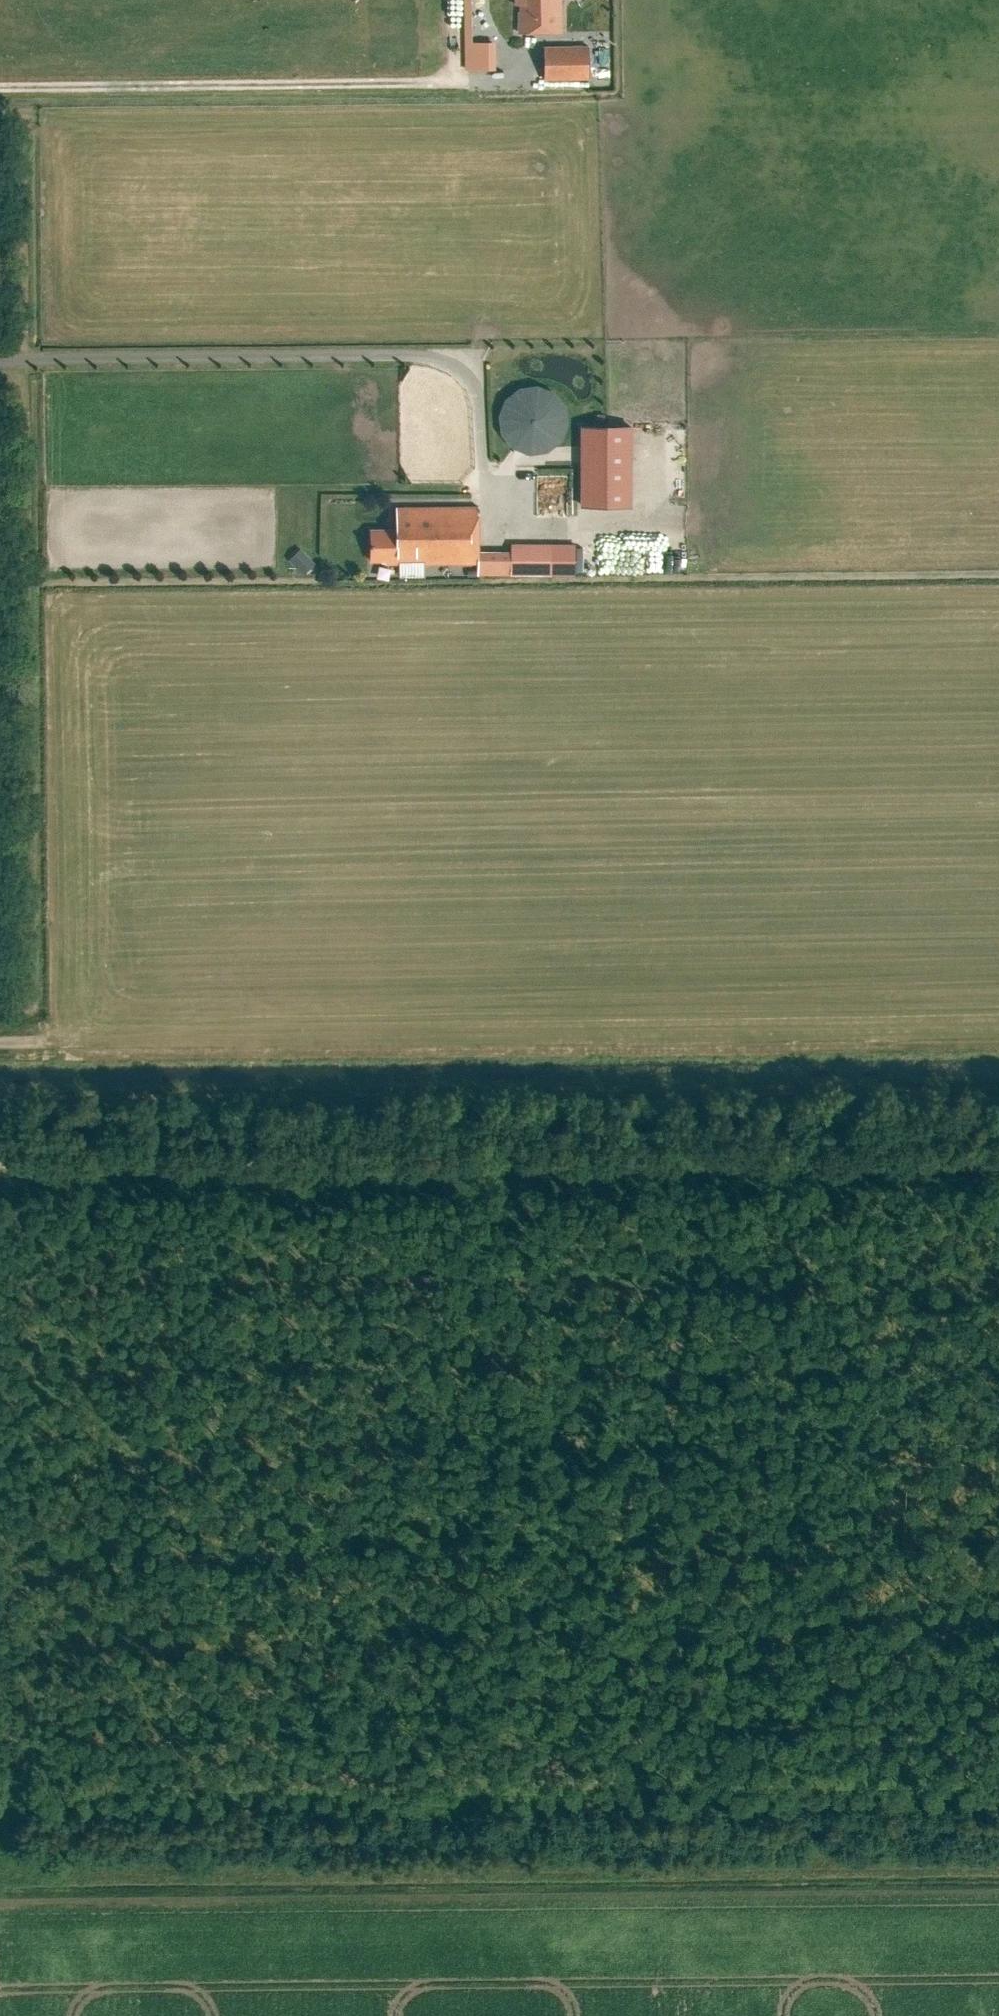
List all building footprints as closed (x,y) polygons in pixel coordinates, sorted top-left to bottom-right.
[(461,72),(493,70),(491,42),(469,43),(467,0),(458,0),(461,72)] [(562,0),(519,0),(518,3),(524,3),(524,12),(522,12),(522,31),(563,32),(562,0)] [(589,48),(545,47),(544,79),(589,80),(589,48)] [(512,380),(488,433),(545,458),(569,405),(512,380)] [(574,505),(628,505),(628,424),(574,424),(574,505)] [(478,551),(479,510),(397,510),(397,531),(373,531),(372,562),(390,562),(389,565),(478,564),(478,551)] [(552,544),(511,544),(511,574),(552,574),(552,544)] [(312,567),(315,564),(304,553),(292,565),(303,576),(306,573),(312,567)]
